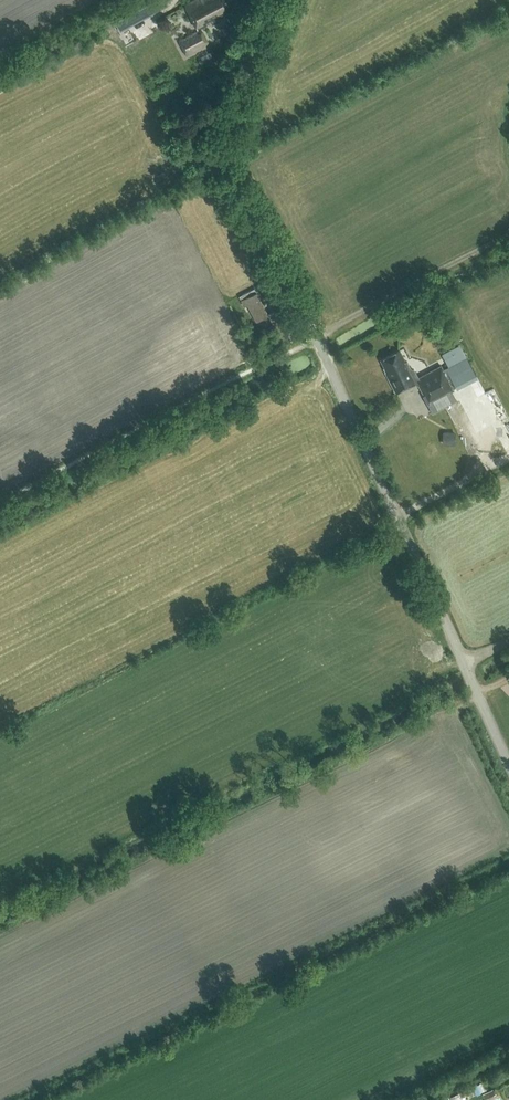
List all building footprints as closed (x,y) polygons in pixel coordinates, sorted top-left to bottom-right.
[(142,5),(148,16),(161,9),(157,0),(152,0),(142,5)] [(187,55),(209,43),(201,29),(224,16),(224,15),(233,10),(228,0),(194,0),(185,5),(199,31),(197,32),(197,31),(180,41),(187,55)] [(120,31),(134,23),(128,13),(115,20),(120,31)] [(211,52),(204,54),(205,61),(213,59),(211,52)] [(257,293),(241,301),(244,306),(248,304),(256,322),(268,316),(257,293)] [(293,324),(284,305),(268,313),(280,339),(284,337),(285,341),(295,336),(290,325),(293,324)] [(399,350),(381,359),(386,371),(385,372),(396,393),(415,384),(419,385),(424,395),(425,394),(429,402),(453,389),(453,388),(468,380),(477,397),(485,393),(463,350),(445,359),(449,368),(444,370),(441,365),(418,377),(414,369),(411,368),(407,361),(405,362),(399,350)] [(444,433),(444,443),(454,444),(455,433),(444,433)] [(496,1093),(494,1088),(482,1094),(484,1099),(496,1093)] [(472,1097),(469,1089),(452,1094),(453,1099),(461,1099),(472,1097)]
